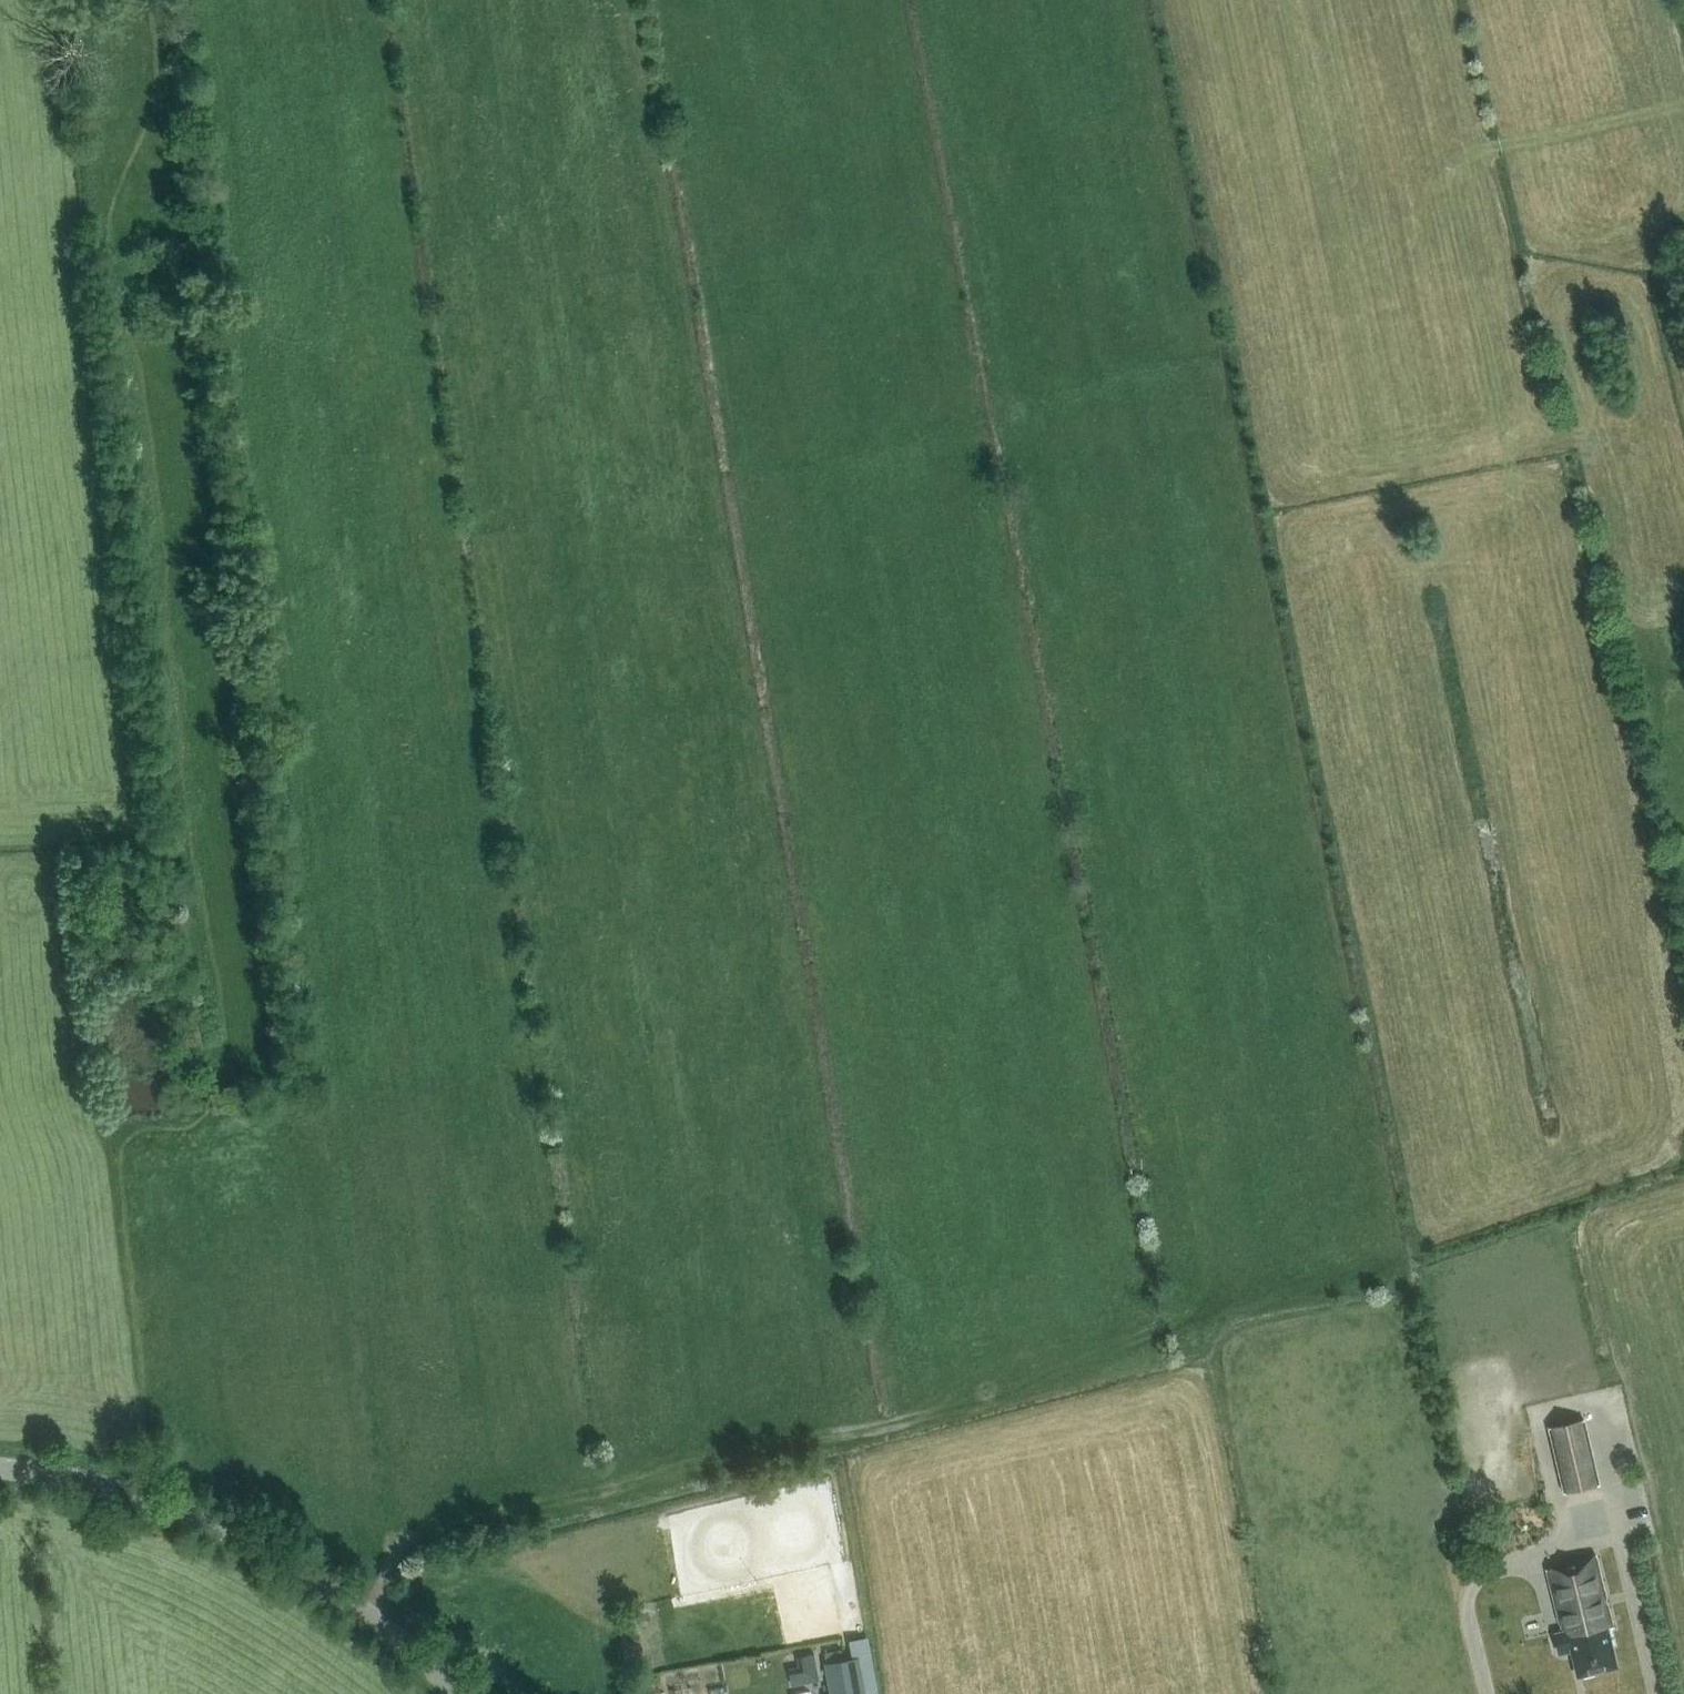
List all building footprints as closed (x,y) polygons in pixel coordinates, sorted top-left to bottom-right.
[(1565,1492),(1601,1484),(1586,1418),(1549,1427),(1565,1492)] [(1550,1570),(1565,1632),(1561,1633),(1558,1638),(1561,1650),(1567,1654),(1578,1651),(1584,1674),(1586,1673),(1587,1676),(1598,1673),(1598,1671),(1619,1665),(1614,1646),(1617,1645),(1612,1628),(1617,1627),(1599,1554),(1569,1562),(1569,1565),(1550,1570)] [(823,1649),(829,1689),(850,1686),(851,1693),(879,1693),(877,1681),(859,1684),(853,1645),(823,1649)] [(804,1652),(806,1667),(793,1669),(794,1682),(822,1679),(818,1651),(804,1652)] [(736,1687),(737,1693),(768,1693),(771,1693),(765,1663),(713,1673),(716,1690),(736,1687)]
